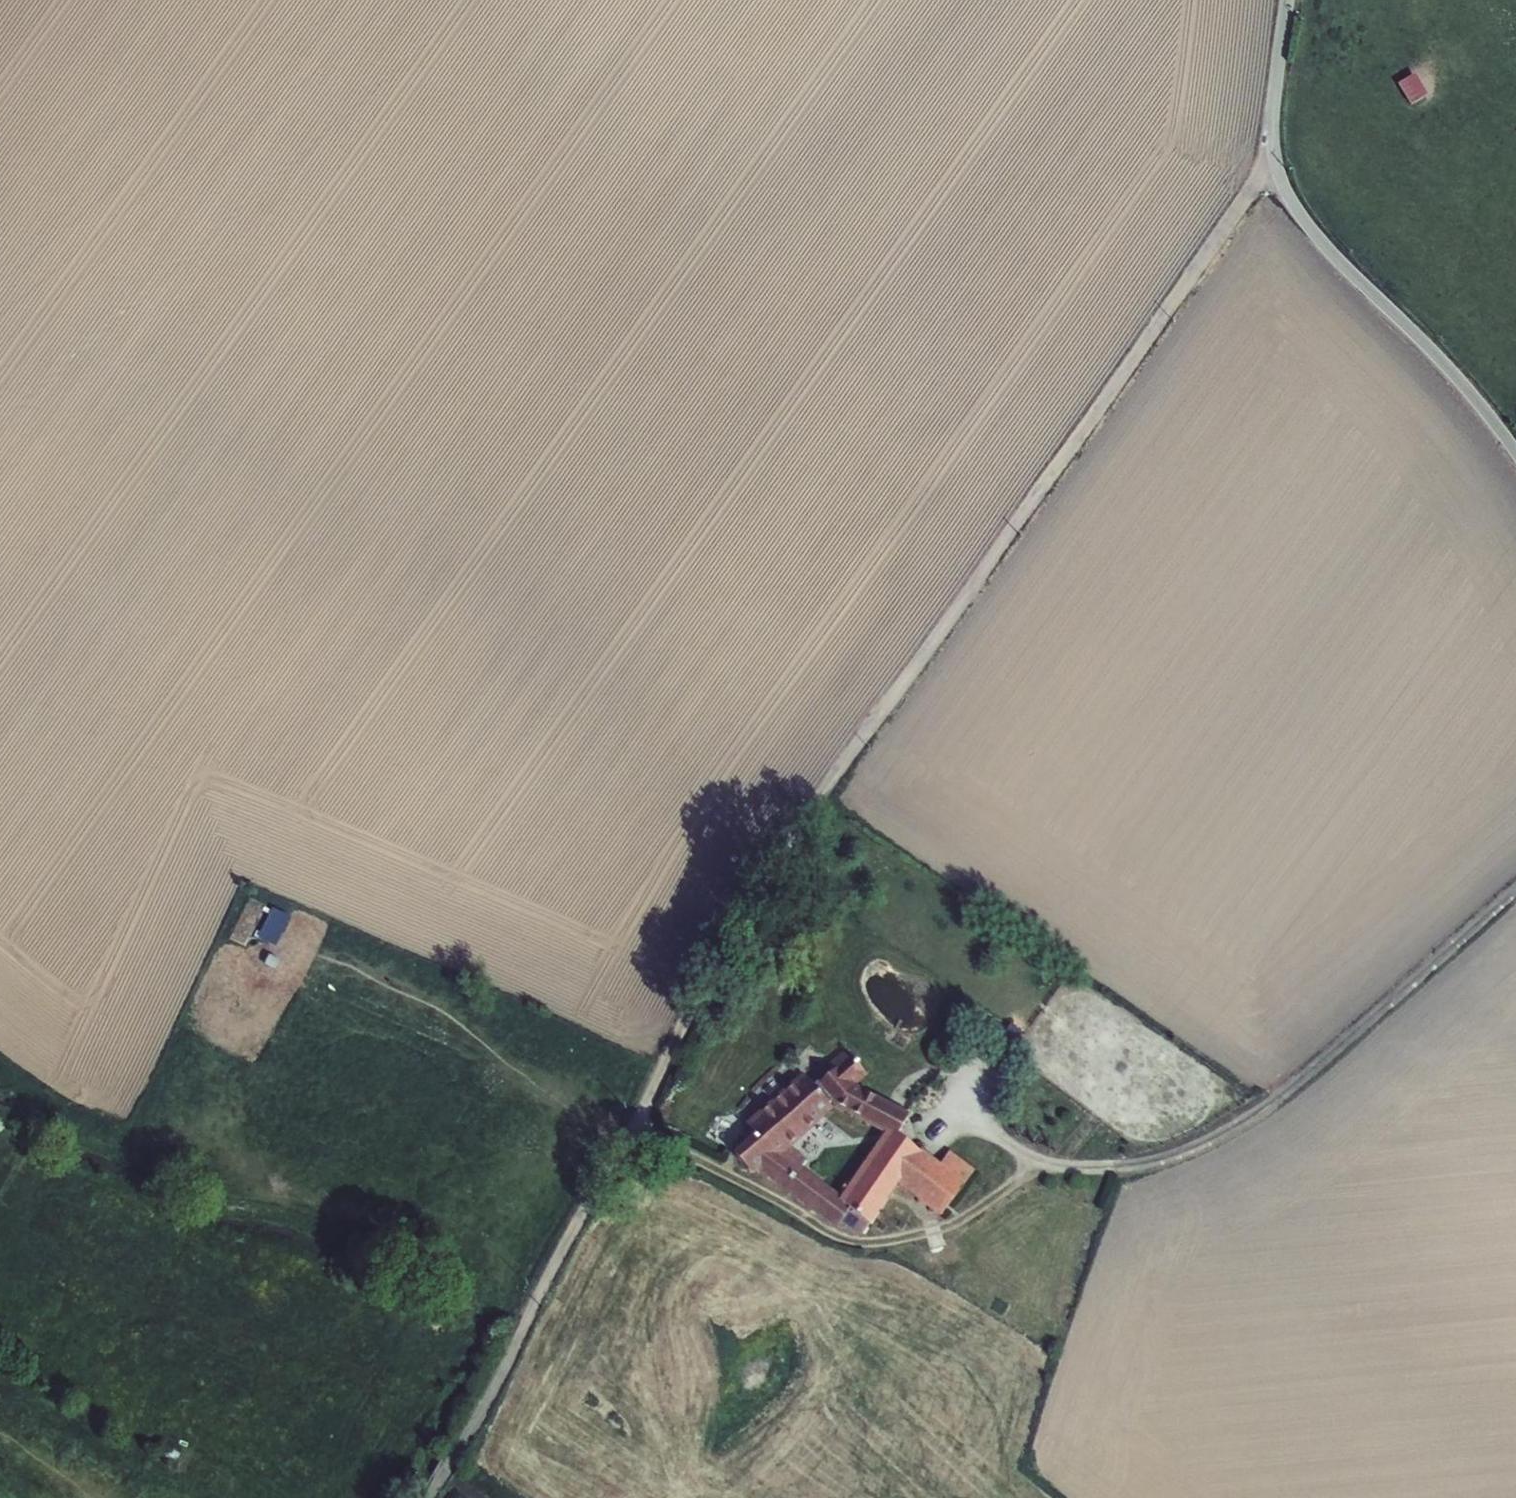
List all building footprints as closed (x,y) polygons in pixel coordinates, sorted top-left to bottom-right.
[(1412,72),(1395,83),(1409,105),(1427,95),(1412,72)] [(841,1062),(865,1082),(884,1065),(864,1044),(841,1062)] [(841,1062),(819,1081),(895,1135),(910,1116),(865,1082),(841,1062)] [(829,1105),(803,1079),(745,1127),(753,1137),(731,1157),(749,1174),(762,1164),(786,1186),(838,1222),(840,1218),(857,1230),(899,1177),(918,1151),(895,1135),(853,1188),(850,1186),(840,1198),(774,1150),(829,1105)] [(940,1168),(918,1151),(899,1177),(921,1193),(940,1168)]
